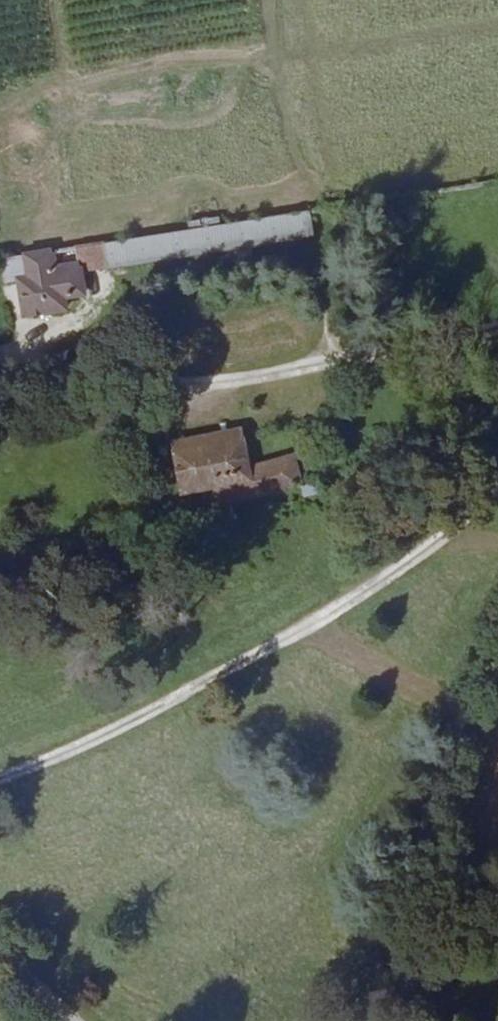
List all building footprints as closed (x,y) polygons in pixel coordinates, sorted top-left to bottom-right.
[(330,217),(126,250),(128,273),(334,243),(330,217)] [(81,281),(78,258),(51,262),(54,291),(47,292),(51,318),(92,312),(92,300),(104,298),(103,276),(81,281)] [(317,453),(267,464),(263,436),(198,451),(207,494),(236,489),(241,505),(323,484),(317,453)]
